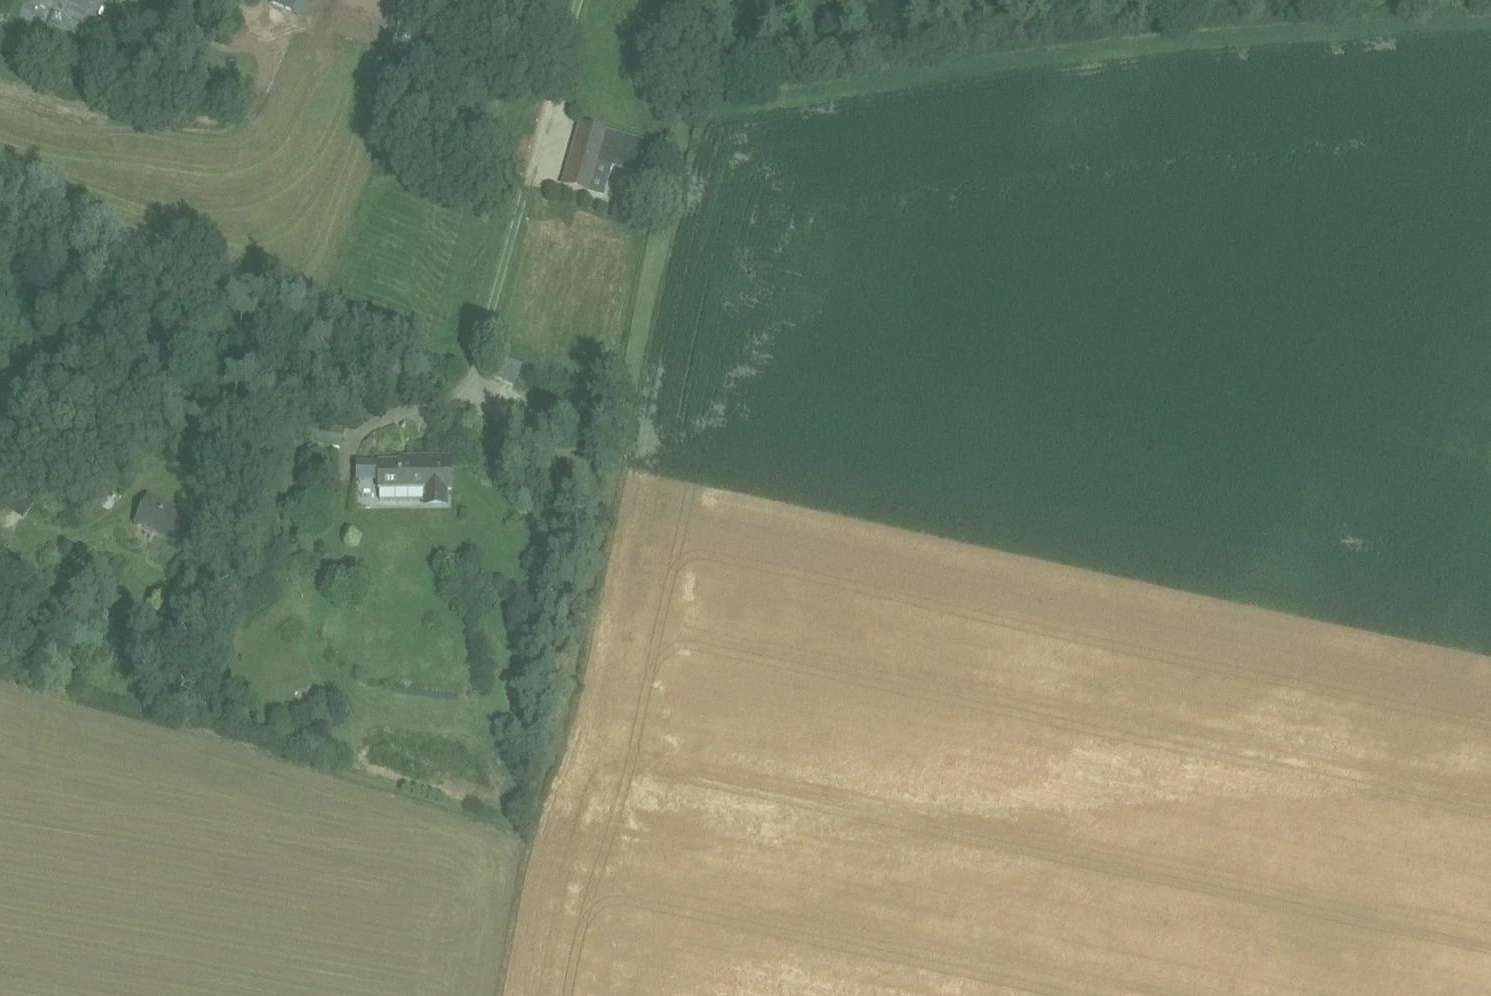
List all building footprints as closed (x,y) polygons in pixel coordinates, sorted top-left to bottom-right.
[(109,0),(72,0),(69,7),(101,20),(109,0)] [(655,176),(662,151),(663,150),(658,148),(659,147),(580,124),(563,185),(591,193),(600,163),(649,177),(650,174),(655,176)] [(313,419),(309,441),(342,448),(347,424),(313,419)] [(427,490),(428,505),(445,504),(445,491),(452,491),(452,458),(408,459),(408,463),(379,463),(380,491),(427,490)] [(187,516),(149,498),(141,516),(150,520),(146,529),(196,553),(210,521),(189,511),(187,516)] [(10,543),(0,536),(0,556),(10,543)]
